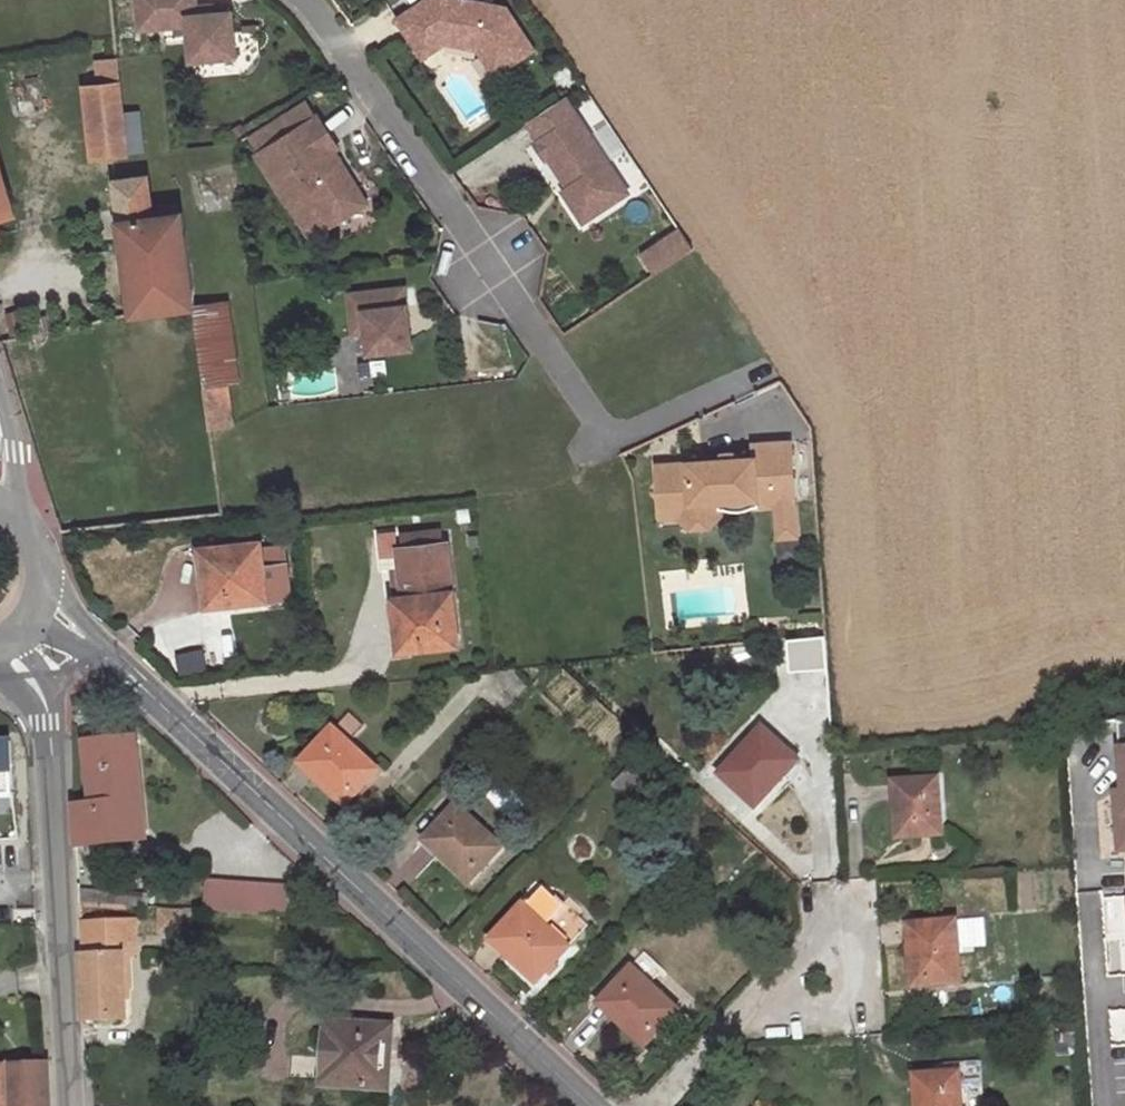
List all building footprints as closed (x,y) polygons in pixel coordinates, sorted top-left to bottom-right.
[(140,29),(189,23),(192,59),(237,54),(232,10),(215,12),(197,14),(196,6),(195,0),(137,0),(140,29)] [(398,17),(423,54),(455,33),(471,35),(495,70),(533,45),(505,5),(480,0),(423,0),(398,17)] [(214,4),(196,6),(197,14),(215,12),(214,4)] [(118,60),(95,62),(97,83),(120,80),(118,60)] [(97,83),(80,84),(89,160),(128,156),(127,153),(120,84),(120,80),(97,83)] [(146,152),(139,82),(120,84),(127,153),(146,152)] [(577,112),(535,140),(545,156),(553,152),(573,180),(562,187),(583,217),(627,188),(577,112)] [(319,115),(259,153),(289,202),(311,188),(328,215),(341,207),(346,216),(368,201),(335,149),(340,146),(319,115)] [(599,128),(607,155),(623,150),(614,123),(599,128)] [(16,212),(0,161),(0,216),(16,212)] [(148,176),(114,180),(131,313),(191,305),(178,201),(151,204),(148,176)] [(341,207),(328,215),(334,223),(346,216),(341,207)] [(693,244),(681,225),(642,250),(655,269),(693,244)] [(406,286),(350,292),(353,312),(365,310),(368,330),(371,352),(413,347),(406,286)] [(241,384),(230,299),(191,305),(203,387),(230,385),(241,384)] [(365,310),(353,312),(355,331),(368,330),(365,310)] [(209,428),(236,425),(230,385),(203,387),(209,428)] [(757,506),(776,505),(794,504),(790,443),(753,446),(753,458),(739,458),(733,452),(722,451),(715,457),(686,458),(686,459),(655,461),(659,514),(676,513),(690,505),(719,503),(720,510),(757,507),(757,506)] [(690,505),(676,513),(690,524),(708,523),(720,515),(720,510),(719,503),(690,505)] [(794,504),(776,505),(778,538),(796,537),(794,504)] [(262,542),(209,548),(211,579),(205,580),(208,605),(269,598),(262,542)] [(404,595),(392,597),(396,625),(400,625),(402,651),(459,644),(447,543),(399,549),(404,595)] [(790,635),(792,668),(831,665),(829,633),(790,635)] [(333,727),(301,759),(315,772),(312,775),(345,806),(379,770),(347,741),(361,727),(348,715),(335,729),(333,727)] [(762,728),(719,773),(756,807),(788,773),(786,771),(797,759),(762,728)] [(137,737),(86,741),(91,805),(75,806),(76,846),(147,840),(137,737)] [(1114,788),(1117,853),(1124,852),(1124,742),(1120,742),(1122,787),(1114,788)] [(14,798),(13,744),(0,744),(0,799),(14,798)] [(940,779),(897,782),(898,800),(895,801),(898,838),(943,835),(940,779)] [(436,851),(469,883),(503,847),(456,804),(426,837),(438,848),(436,851)] [(290,885),(205,878),(204,911),(287,918),(290,885)] [(492,937),(507,949),(504,953),(536,983),(569,947),(538,917),(553,901),(538,887),(492,937)] [(148,907),(150,893),(78,888),(79,902),(148,907)] [(183,933),(184,909),(157,908),(156,932),(183,933)] [(136,956),(135,919),(80,923),(84,1021),(124,1018),(121,957),(136,956)] [(957,920),(912,923),(914,941),(910,942),(913,987),(962,984),(957,920)] [(612,1016),(645,1046),(679,1009),(650,984),(659,974),(656,970),(659,966),(645,953),(600,1001),(614,1014),(612,1016)] [(382,1024),(327,1021),(322,1085),(387,1089),(390,1057),(381,1057),(382,1024)] [(13,1105),(49,1105),(47,1065),(11,1067),(13,1105)] [(11,1067),(0,1068),(0,1105),(13,1105),(11,1067)] [(917,1074),(919,1094),(916,1094),(917,1105),(963,1105),(960,1071),(917,1074)]
